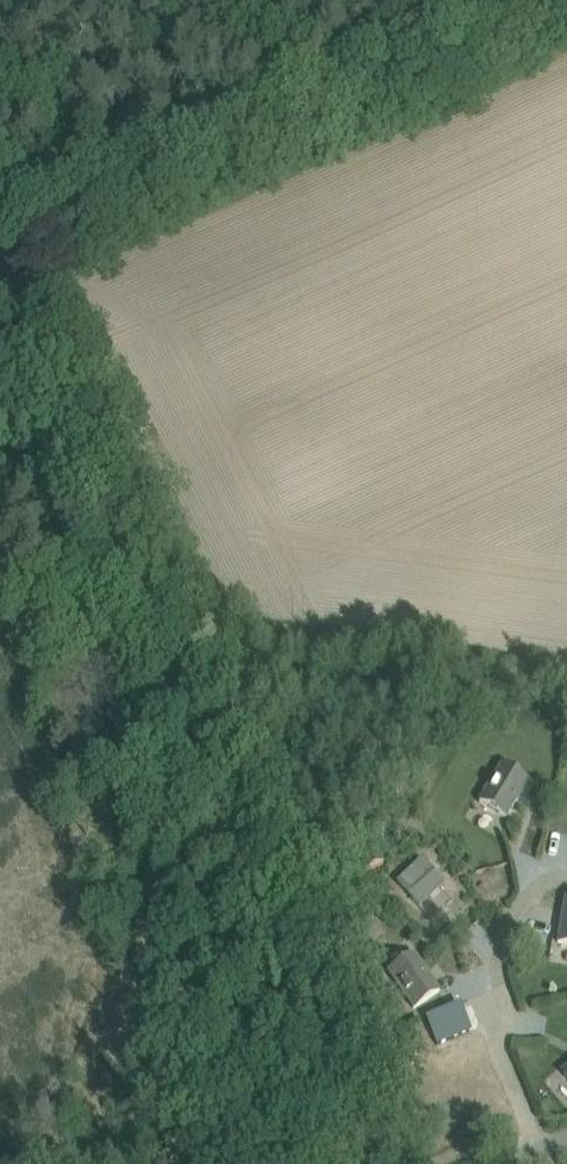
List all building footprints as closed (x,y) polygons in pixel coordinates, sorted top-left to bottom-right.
[(502,765),(479,803),(506,819),(528,781),(502,765)] [(366,871),(383,865),(371,835),(354,842),(366,871)] [(397,890),(418,910),(450,878),(429,858),(397,890)] [(558,943),(566,944),(566,900),(566,899),(558,943)] [(414,1009),(439,991),(414,955),(389,973),(414,1009)] [(437,1045),(480,1027),(499,1019),(488,992),(426,1018),(437,1045)]
